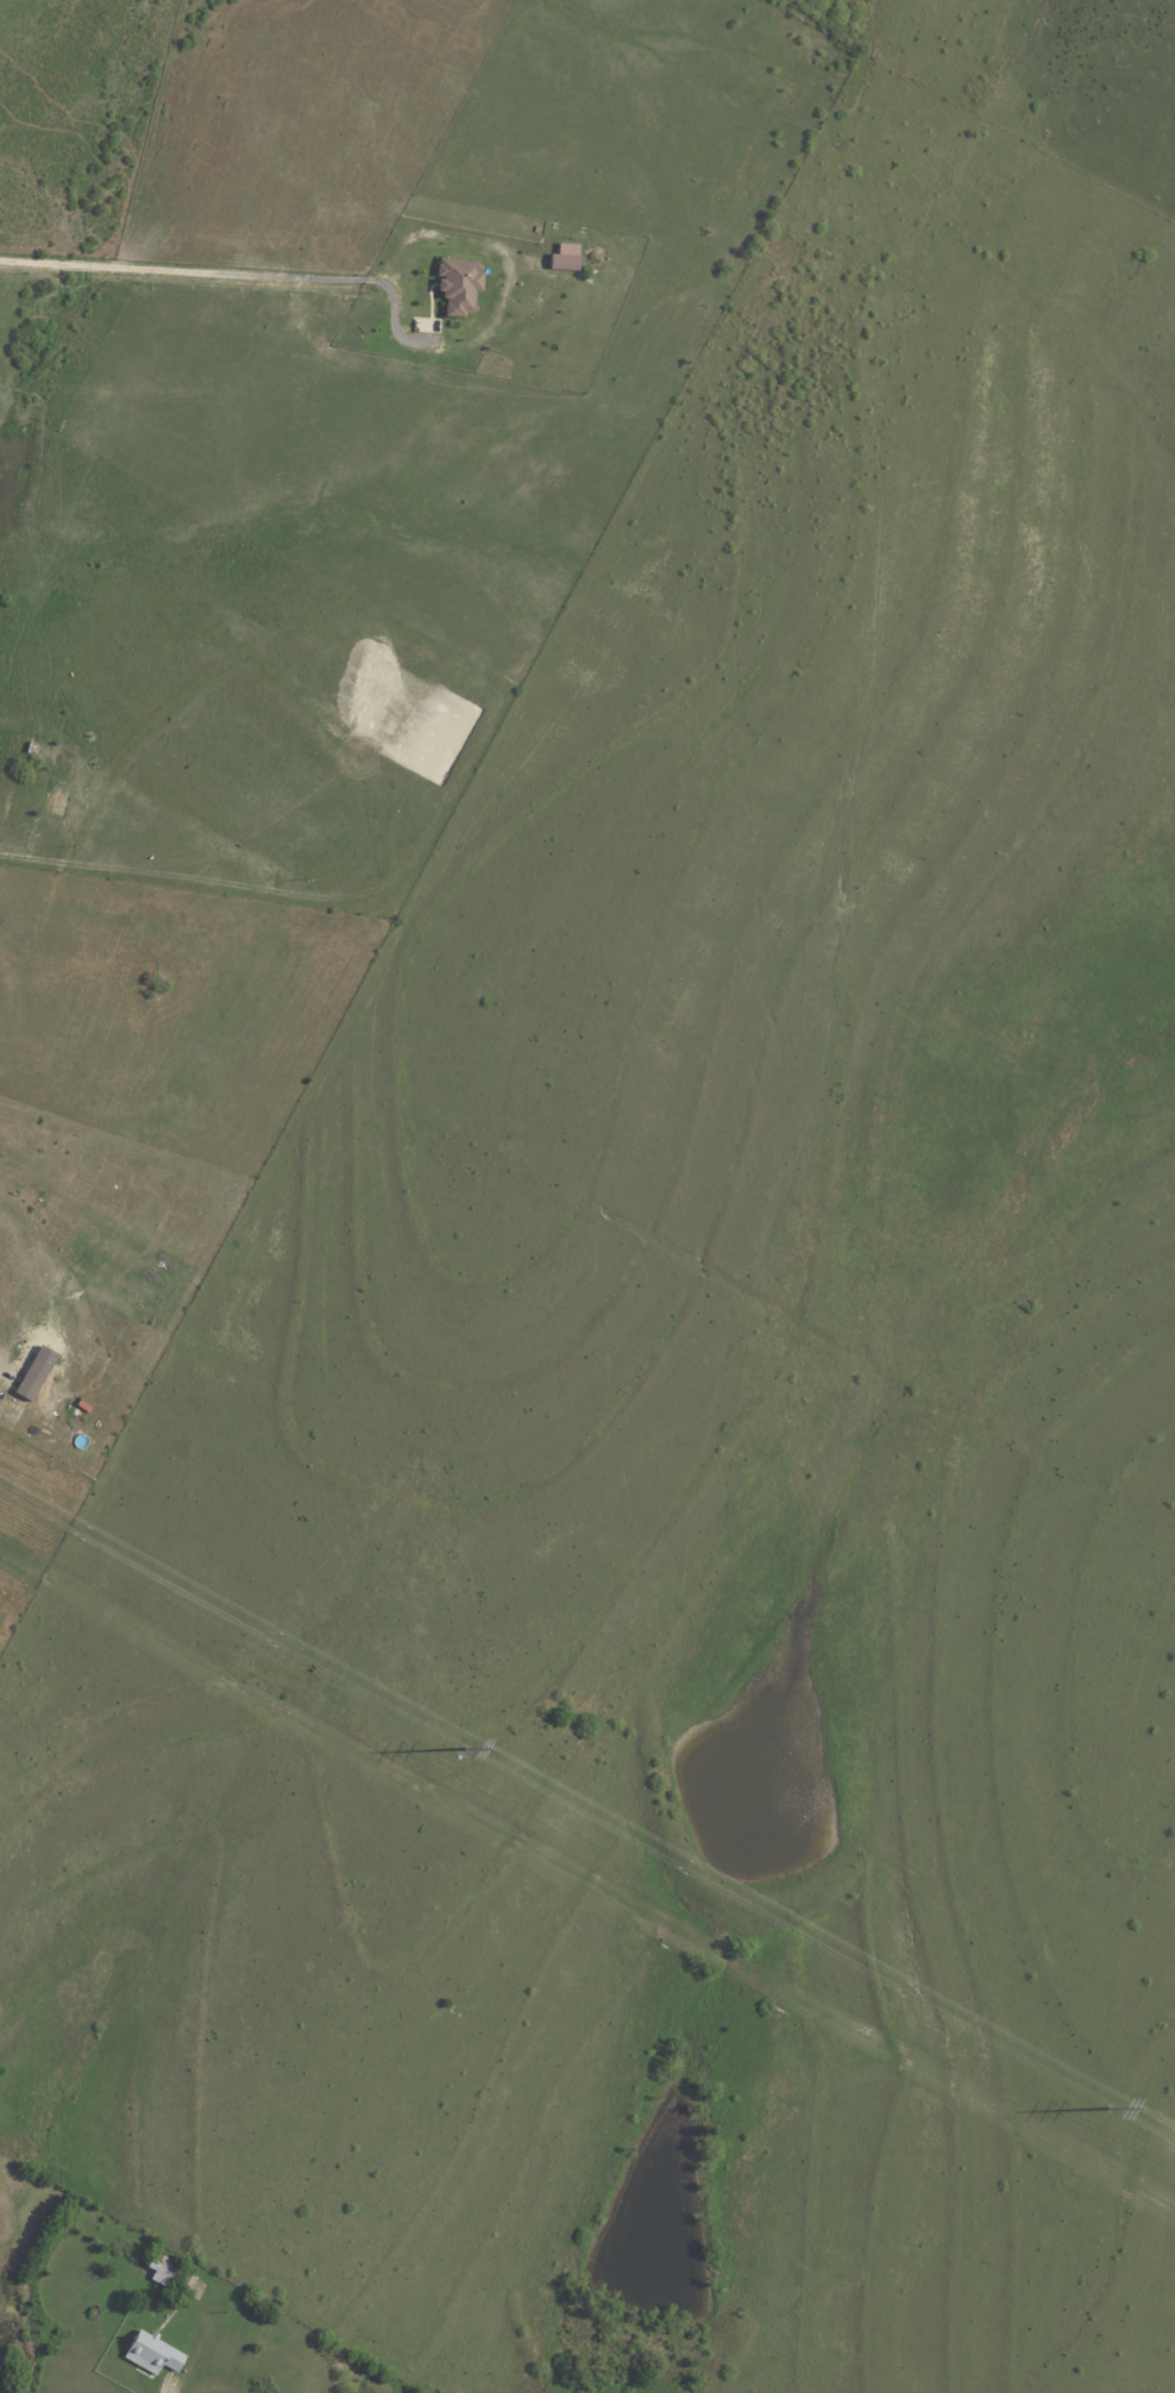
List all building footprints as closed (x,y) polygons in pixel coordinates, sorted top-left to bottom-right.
[(548,253),(548,269),(577,270),(578,243),(557,243),(557,254),(548,253)] [(434,288),(434,281),(440,281),(440,278),(434,278),(434,267),(436,267),(438,261),(482,262),(480,274),(482,274),(482,293),(475,293),(475,306),(477,307),(477,312),(473,312),(473,314),(466,314),(466,319),(442,318),(442,301),(439,301),(439,294),(434,294),(434,288)] [(33,743),(65,753),(62,764),(30,753),(33,743)] [(13,1393),(31,1402),(54,1353),(36,1344),(13,1393)] [(186,2272),(175,2291),(153,2278),(158,2269),(150,2264),(157,2251),(164,2256),(165,2255),(188,2268),(186,2272)] [(177,2370),(166,2363),(158,2375),(126,2356),(143,2328),(152,2335),(155,2330),(162,2334),(159,2338),(189,2356),(180,2372),(177,2370)]
